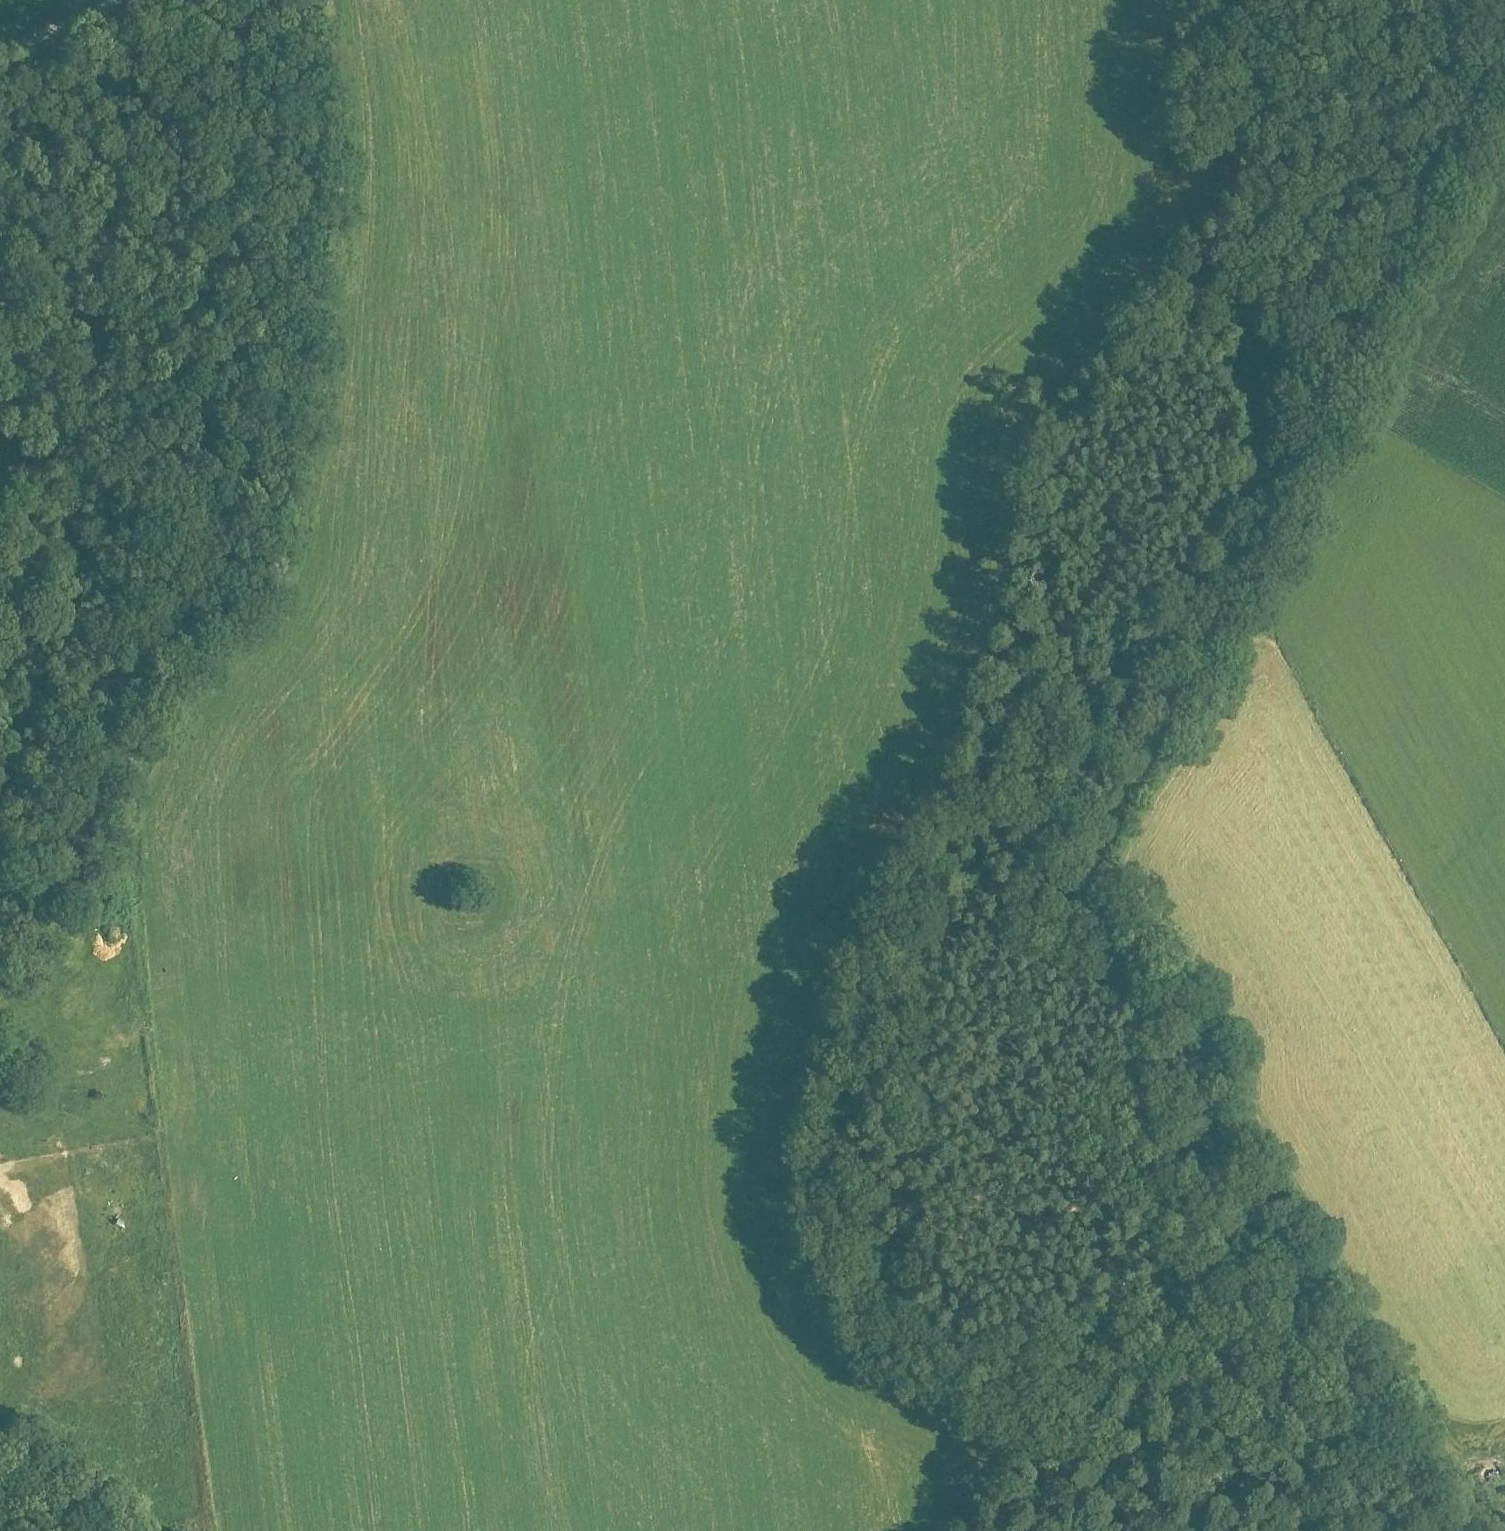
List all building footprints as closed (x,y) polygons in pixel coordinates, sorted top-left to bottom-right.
[(1493,1493),(1503,1489),(1497,1474),(1487,1478),(1493,1493)]
